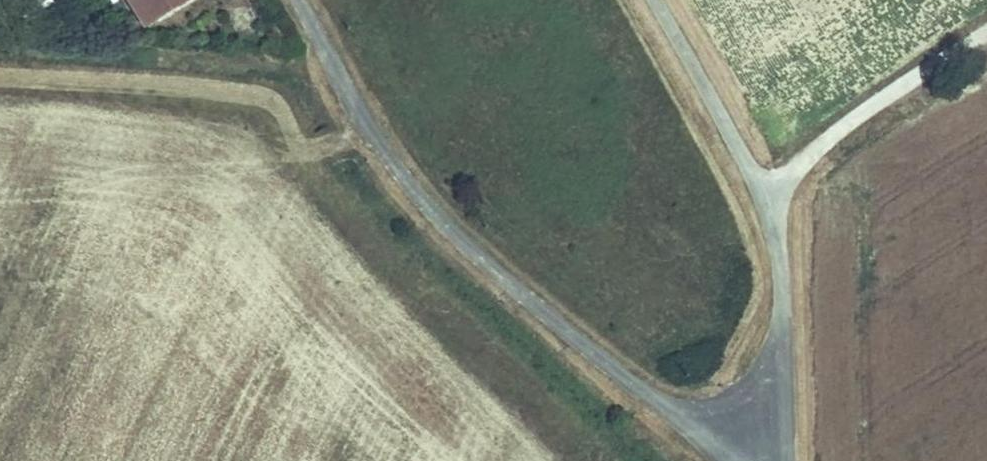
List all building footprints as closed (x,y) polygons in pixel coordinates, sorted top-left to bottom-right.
[(23,12),(42,0),(16,0),(23,12)] [(184,0),(132,0),(145,23),(184,0)]
